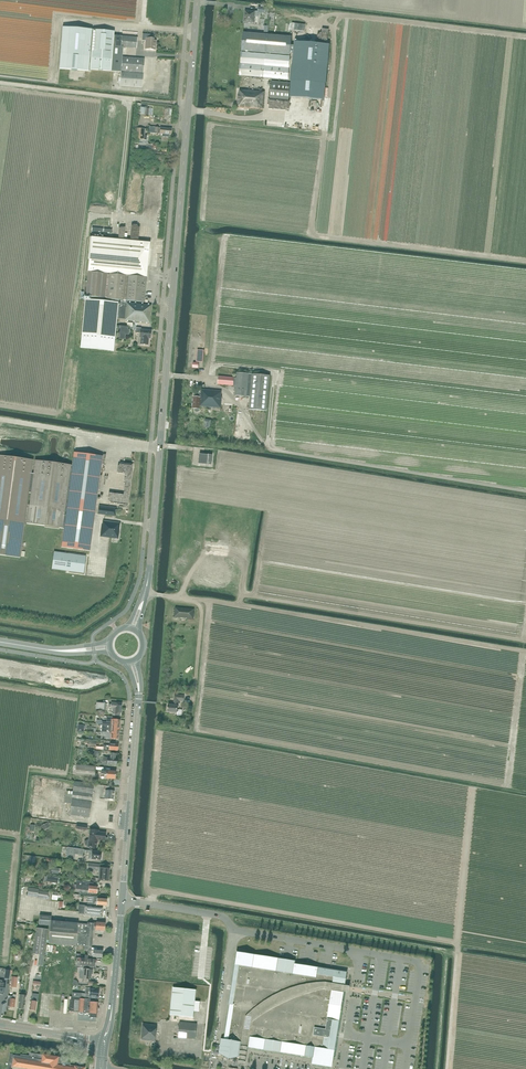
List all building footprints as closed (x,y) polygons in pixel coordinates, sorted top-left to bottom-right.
[(265,13),(265,8),(258,7),(258,12),(245,11),(246,11),(245,16),(244,16),(244,22),(254,23),(254,22),(253,22),(254,19),(255,16),(258,16),(258,12),(265,13)] [(63,28),(60,68),(90,71),(90,69),(93,30),(63,28)] [(93,30),(90,69),(111,71),(121,71),(122,57),(123,47),(136,48),(137,38),(137,37),(136,37),(136,38),(120,36),(114,36),(114,32),(93,30)] [(291,45),(291,37),(243,33),(242,51),(266,53),(266,54),(242,52),(239,75),(288,80),(290,56),(270,55),(270,53),(290,55),(290,50),(291,45)] [(152,41),(153,35),(142,34),(142,41),(146,41),(145,49),(155,50),(156,41),(152,41)] [(294,51),(290,97),(324,100),(329,44),(294,42),(294,46),(291,45),(290,50),(294,51)] [(121,71),(120,86),(142,87),(144,59),(122,57),(121,71)] [(271,82),(270,99),(289,101),(290,83),(271,82)] [(264,92),(263,92),(240,90),(239,95),(238,94),(237,107),(263,110),(264,92)] [(150,127),(149,133),(160,134),(162,134),(162,137),(168,137),(169,134),(171,134),(171,129),(160,128),(159,128),(155,127),(150,127)] [(136,128),(135,139),(135,143),(146,144),(147,143),(148,143),(149,136),(144,135),(144,129),(136,128)] [(146,278),(149,244),(91,238),(87,272),(146,278)] [(85,301),(80,347),(113,350),(115,333),(116,327),(120,328),(120,333),(119,339),(124,339),(125,334),(129,334),(129,330),(130,330),(128,330),(128,327),(120,326),(118,326),(116,326),(117,318),(125,319),(125,320),(150,323),(151,305),(128,303),(128,301),(136,301),(144,302),(144,301),(146,278),(94,273),(88,272),(85,296),(91,297),(91,300),(85,299),(85,301)] [(150,338),(151,331),(141,330),(141,328),(136,328),(136,333),(140,333),(140,337),(141,338),(140,344),(148,345),(149,338),(150,338)] [(267,411),(270,376),(237,373),(236,380),(234,379),(234,378),(218,376),(217,384),(236,386),(235,396),(250,397),(249,409),(267,411)] [(194,394),(193,408),(195,409),(195,411),(196,412),(198,412),(199,411),(199,409),(200,409),(200,406),(221,408),(221,407),(221,396),(221,391),(201,390),(201,395),(194,394)] [(102,456),(74,452),(72,466),(71,466),(48,463),(35,461),(33,474),(31,474),(33,461),(0,456),(0,555),(20,558),(24,523),(26,513),(28,493),(31,493),(27,524),(49,527),(52,527),(63,528),(64,528),(61,547),(90,551),(102,456)] [(209,454),(209,455),(199,454),(199,464),(208,465),(211,465),(212,455),(209,455),(209,454)] [(115,516),(116,508),(99,506),(98,514),(115,516)] [(118,538),(120,523),(103,521),(102,526),(101,526),(100,536),(118,538)] [(83,573),(86,556),(54,552),(52,569),(83,573)] [(194,609),(175,607),(174,617),(187,618),(187,619),(193,620),(194,609)] [(184,700),(184,696),(174,695),(174,705),(168,704),(168,712),(177,713),(177,715),(182,716),(182,710),(177,710),(178,706),(179,706),(179,700),(184,700)] [(120,715),(121,703),(111,702),(111,704),(109,704),(109,707),(110,707),(110,708),(113,708),(112,715),(120,715)] [(119,733),(120,726),(102,724),(101,732),(119,733)] [(116,753),(114,753),(111,753),(110,758),(104,757),(103,760),(107,760),(107,764),(116,765),(117,758),(115,758),(116,753)] [(95,777),(96,766),(77,764),(77,765),(74,765),(73,775),(76,775),(95,777)] [(106,771),(101,771),(101,774),(106,774),(105,778),(115,779),(116,772),(106,771)] [(89,818),(94,784),(74,781),(73,792),(67,791),(66,797),(72,798),(69,815),(89,818)] [(113,799),(114,791),(105,790),(104,799),(113,799)] [(98,832),(98,831),(90,829),(88,840),(87,840),(86,840),(85,841),(85,842),(84,843),(85,844),(85,845),(86,846),(88,846),(87,847),(96,848),(97,840),(104,841),(104,840),(106,840),(106,837),(105,837),(105,833),(98,832)] [(89,851),(73,848),(67,848),(66,857),(74,858),(75,855),(82,856),(83,852),(89,853),(88,857),(91,857),(91,859),(100,860),(101,852),(92,851),(89,851)] [(99,868),(100,865),(88,864),(87,869),(99,870),(99,880),(108,881),(109,869),(99,868)] [(76,881),(75,889),(88,890),(88,892),(97,893),(97,892),(98,890),(97,890),(97,887),(93,886),(93,883),(89,883),(76,881)] [(38,891),(39,889),(28,887),(27,896),(47,899),(48,892),(38,891)] [(97,896),(96,896),(88,896),(87,904),(106,905),(107,899),(97,898),(97,896)] [(103,908),(102,907),(86,905),(85,906),(85,907),(84,914),(84,915),(84,916),(101,918),(102,917),(103,908)] [(91,946),(93,933),(94,930),(93,930),(93,926),(96,926),(95,930),(104,931),(105,923),(96,922),(96,923),(93,922),(93,923),(88,922),(87,924),(51,921),(51,916),(39,915),(39,924),(50,925),(48,943),(77,946),(77,945),(85,946),(91,946)] [(42,966),(48,929),(37,928),(33,954),(39,955),(38,965),(42,966)] [(91,946),(85,946),(84,949),(90,950),(89,957),(102,958),(102,951),(90,950),(91,946)] [(317,1028),(338,1031),(344,988),(347,972),(295,964),(295,961),(237,952),(229,1004),(230,1004),(224,1039),(221,1039),(219,1054),(229,1055),(240,1057),(241,1051),(244,1051),(247,1052),(247,1050),(248,1047),(314,1058),(313,1064),(330,1067),(331,1060),(333,1061),(335,1045),(337,1037),(316,1034),(317,1028)] [(80,956),(80,954),(76,953),(75,966),(95,968),(96,958),(87,957),(87,955),(85,955),(84,957),(80,956)] [(80,972),(79,978),(89,979),(91,979),(91,974),(92,974),(93,969),(83,968),(83,972),(80,972)] [(72,993),(72,996),(85,997),(85,996),(98,998),(98,997),(99,996),(99,994),(99,993),(99,989),(95,989),(95,988),(85,987),(85,993),(72,993)] [(193,1017),(196,990),(173,987),(170,1015),(193,1017)] [(38,1000),(39,994),(32,993),(30,1010),(35,1011),(37,1000),(38,1000)] [(14,1007),(16,995),(13,995),(13,996),(8,996),(8,997),(7,1006),(9,1007),(14,1007)] [(90,1002),(90,999),(85,998),(85,999),(79,998),(79,1000),(74,999),(73,1012),(74,1012),(78,1012),(97,1014),(97,1012),(98,1012),(98,1010),(97,1010),(98,1003),(98,1002),(90,1002)] [(179,1022),(178,1037),(195,1039),(197,1024),(192,1023),(186,1022),(179,1022)] [(155,1041),(157,1025),(143,1024),(141,1040),(155,1041)] [(42,1055),(29,1053),(29,1056),(20,1055),(20,1056),(14,1055),(13,1055),(13,1054),(10,1053),(7,1068),(10,1068),(11,1066),(29,1068),(84,1068),(85,1068),(70,1065),(70,1063),(61,1062),(62,1057),(43,1054),(42,1055)]
